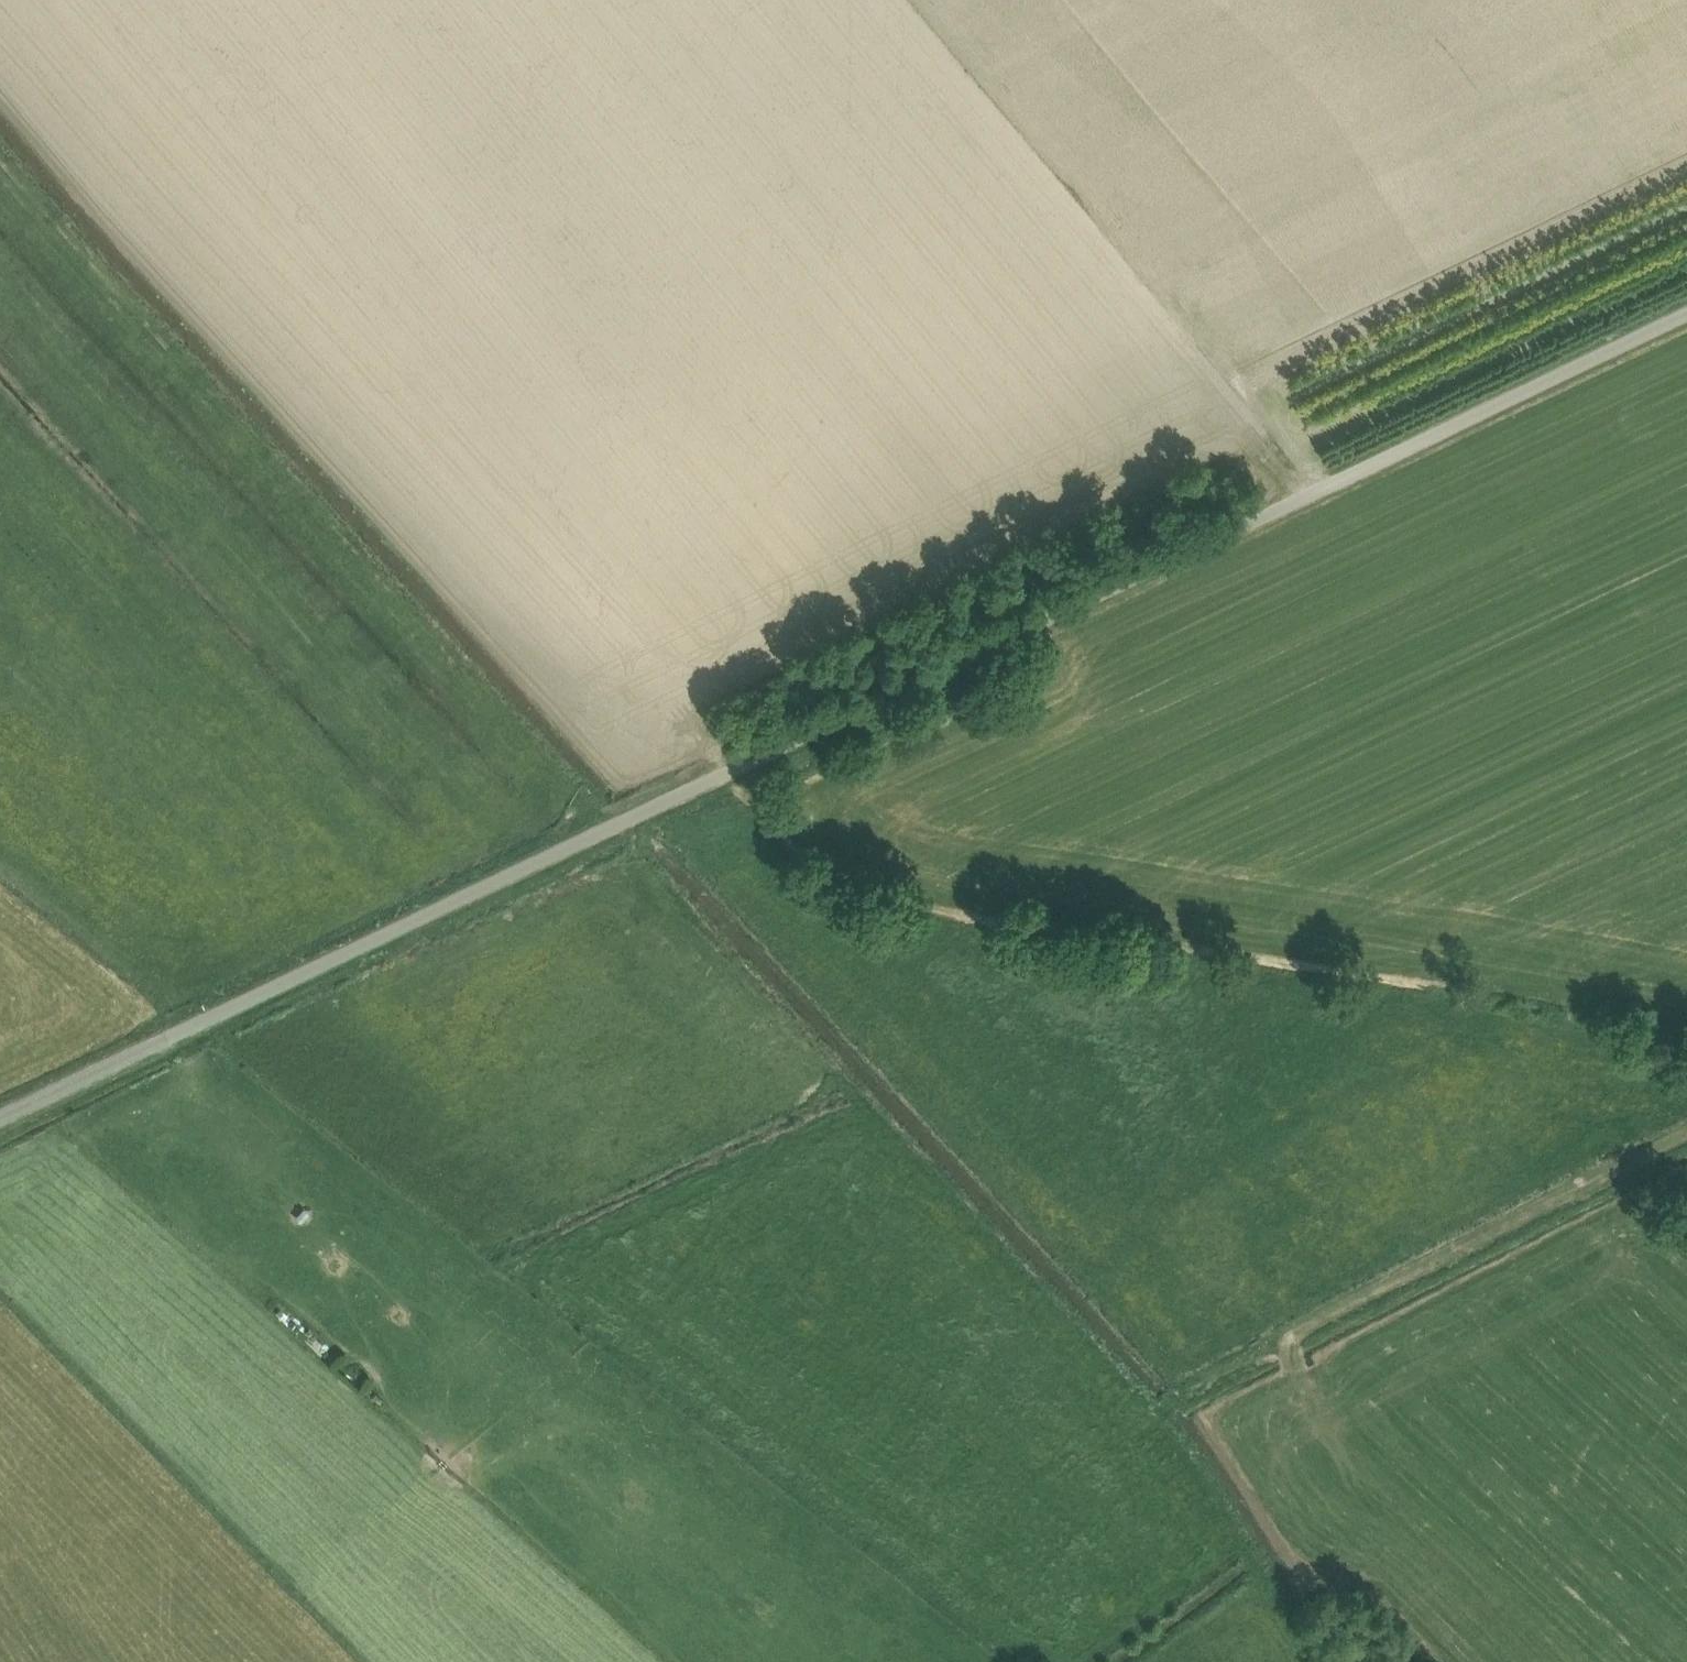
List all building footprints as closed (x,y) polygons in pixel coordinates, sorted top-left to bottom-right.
[(286,1303),(277,1313),(326,1358),(335,1348),(286,1303)]
